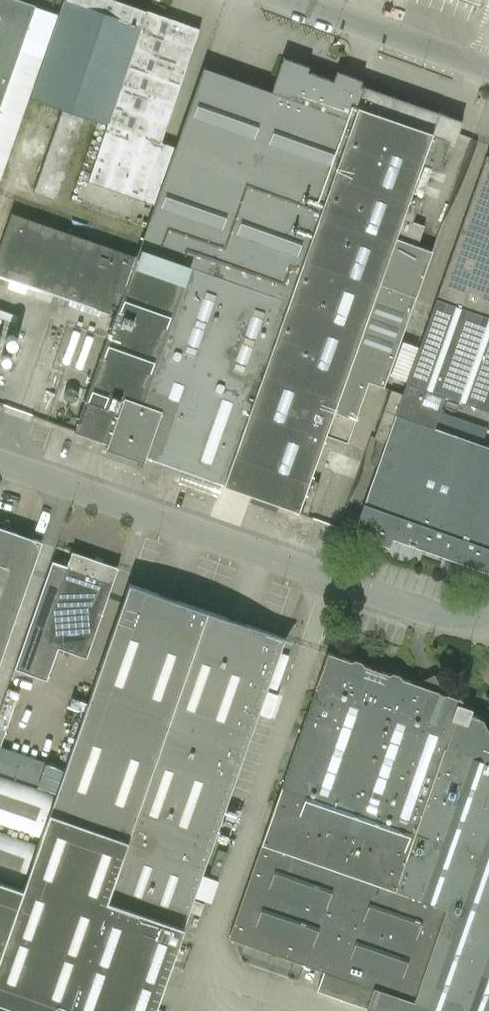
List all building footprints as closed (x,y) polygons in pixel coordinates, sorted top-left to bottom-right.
[(35,5),(22,0),(0,0),(0,105),(35,5)] [(64,2),(32,97),(62,107),(84,115),(109,124),(158,141),(199,29),(118,0),(65,0),(64,2)] [(146,227),(139,247),(136,256),(123,293),(78,421),(74,431),(107,442),(105,447),(144,461),(146,456),(195,474),(252,494),(250,501),(276,511),(279,503),(298,510),(308,513),(315,494),(326,498),(343,449),(321,441),(324,431),(349,440),(362,404),(370,381),(384,386),(410,315),(433,251),(417,245),(424,224),(412,220),(421,197),(411,193),(423,160),(440,167),(451,139),(455,140),(458,132),(462,121),(360,85),(362,81),(362,80),(361,79),(354,77),(353,77),(346,74),(345,74),(338,71),(337,71),(336,73),(335,76),(333,81),(307,72),(309,67),(284,58),(272,91),(203,67),(174,146),(155,204),(147,222),(146,227)] [(84,115),(62,107),(33,191),(56,198),(84,115)] [(89,180),(155,204),(174,146),(158,141),(109,124),(89,180)] [(488,156),(487,156),(455,246),(488,258),(488,154),(488,156)] [(21,281),(107,312),(115,290),(123,293),(136,256),(11,212),(0,244),(0,274),(21,281)] [(445,395),(488,411),(488,258),(455,246),(408,382),(445,395)] [(408,382),(404,394),(391,390),(374,438),(386,442),(357,524),(374,530),(371,539),(389,545),(392,536),(434,552),(488,571),(488,446),(482,444),(488,428),(440,411),(445,395),(408,382)] [(42,541),(11,530),(14,529),(8,518),(0,522),(0,662),(42,541)] [(40,640),(82,654),(117,567),(73,552),(40,640)] [(185,603),(129,584),(55,794),(39,837),(40,837),(23,886),(20,885),(0,878),(0,1001),(30,1010),(155,1010),(179,940),(184,927),(207,865),(286,638),(185,603)] [(488,729),(483,719),(479,718),(470,714),(472,708),(461,704),(462,699),(439,692),(440,687),(434,674),(415,683),(402,678),(400,674),(392,672),(389,674),(364,665),(362,661),(355,659),(351,660),(328,652),(229,937),(324,970),(317,989),(367,1007),(377,1010),(488,1010),(488,730),(488,729)] [(0,775),(0,823),(39,837),(55,794),(0,775)] [(20,885),(35,843),(0,831),(0,878),(20,885)]
